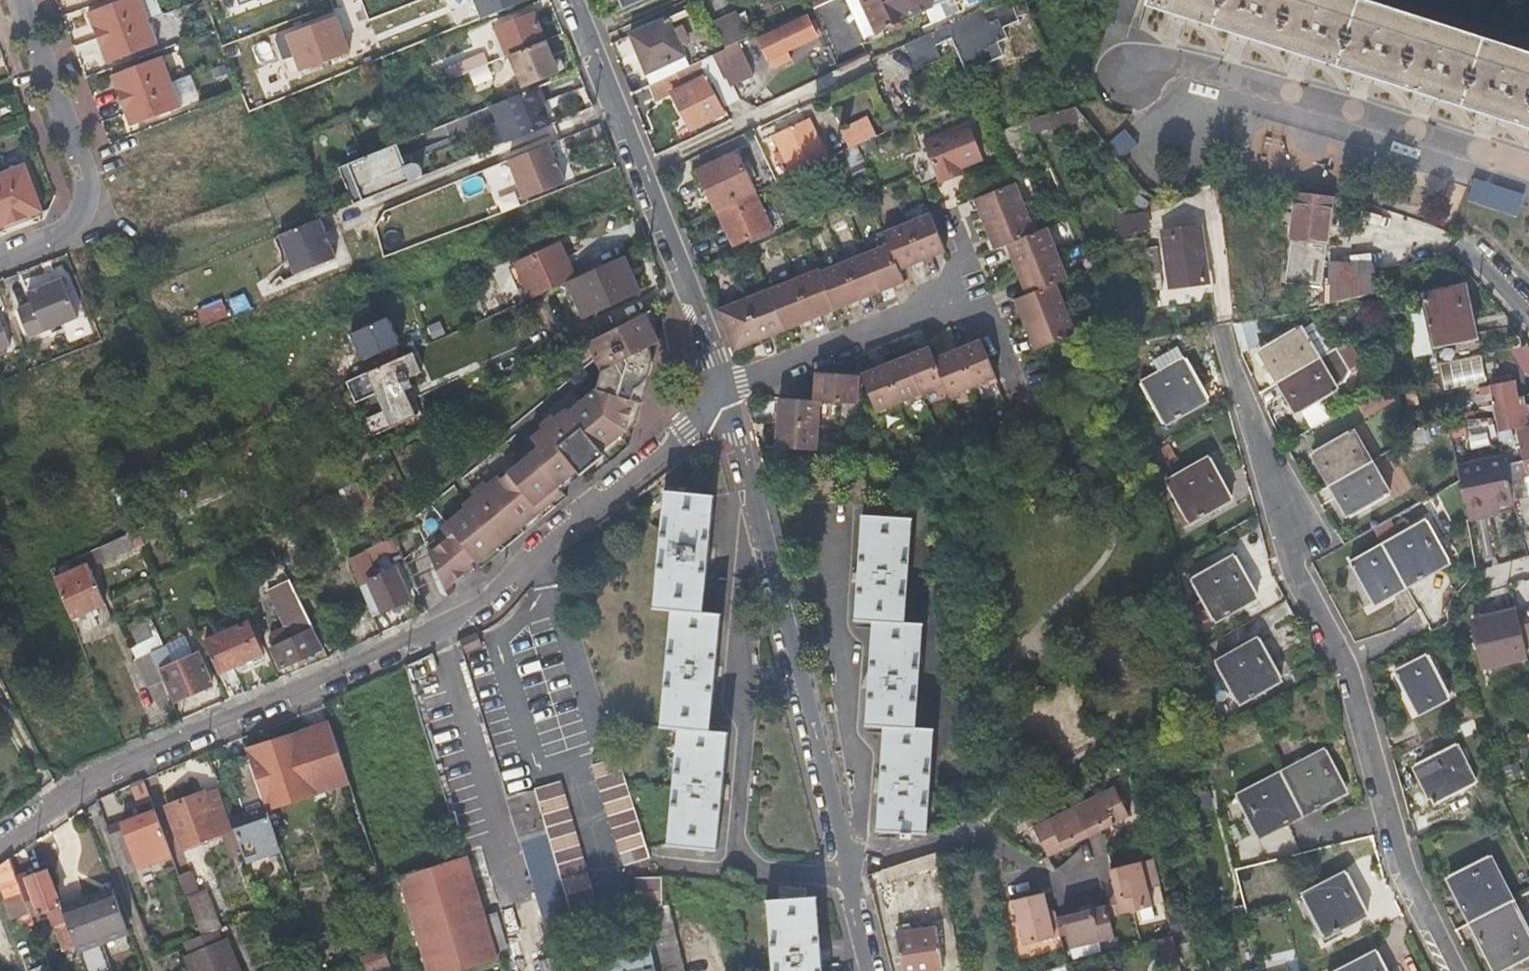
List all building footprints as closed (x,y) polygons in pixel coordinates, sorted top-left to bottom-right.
[(91,8),(101,33),(152,15),(146,0),(112,0),(91,8)] [(876,27),(929,2),(928,0),(863,0),(876,27)] [(959,47),(967,64),(993,51),(988,39),(1004,31),(999,21),(1015,13),(1009,0),(993,0),(983,4),(981,1),(903,39),(915,63),(940,51),(934,39),(951,30),(959,47)] [(1145,6),(1528,129),(1528,53),(1363,0),(1147,0),(1145,6)] [(677,68),(691,61),(680,39),(686,37),(679,23),(674,25),(670,20),(684,13),(681,6),(630,31),(650,74),(628,85),(630,91),(644,84),(677,68)] [(721,18),(732,41),(735,39),(741,36),(748,33),(738,11),(721,18)] [(767,55),(769,58),(770,61),(779,56),(777,50),(816,31),(810,17),(806,19),(803,12),(756,35),(765,56),(767,55)] [(276,37),(290,76),(356,52),(342,14),(276,37)] [(497,30),(507,55),(544,40),(534,14),(520,19),(518,15),(509,18),(512,23),(497,30)] [(152,15),(101,33),(111,58),(162,40),(152,15)] [(735,39),(732,41),(711,51),(721,73),(711,77),(724,104),(739,96),(726,71),(745,62),(735,39)] [(520,85),(557,70),(544,40),(507,55),(520,85)] [(167,52),(116,70),(126,95),(177,77),(167,52)] [(486,54),(474,59),(476,63),(478,68),(490,63),(486,54)] [(694,59),(696,62),(697,65),(704,62),(701,56),(694,59)] [(478,68),(476,63),(474,59),(445,71),(449,79),(478,68)] [(692,125),(724,110),(705,69),(683,80),(677,68),(644,84),(650,96),(673,85),(692,125)] [(126,95),(137,120),(188,102),(177,77),(126,95)] [(489,101),(505,139),(548,122),(533,84),(489,101)] [(1078,107),(1034,118),(1038,135),(1082,124),(1078,107)] [(842,124),(850,143),(876,131),(866,112),(842,124)] [(777,149),(779,155),(782,160),(786,158),(793,171),(826,155),(807,116),(775,131),(782,147),(777,149)] [(979,153),(965,119),(920,137),(936,176),(958,166),(957,162),(979,153)] [(1123,159),(1140,143),(1126,128),(1109,143),(1123,159)] [(348,158),(364,199),(416,177),(419,176),(420,173),(420,170),(420,166),(417,162),(414,159),(410,158),(408,159),(404,150),(399,152),(394,139),(348,158)] [(508,158),(524,197),(564,180),(548,141),(508,158)] [(706,190),(714,208),(754,189),(749,176),(755,173),(748,158),(741,161),(735,149),(696,167),(703,184),(698,186),(701,192),(706,190)] [(364,199),(348,158),(340,161),(356,202),(364,199)] [(26,163),(1,172),(19,222),(33,217),(32,215),(44,210),(26,163)] [(1,172),(0,172),(0,227),(5,225),(6,227),(19,222),(1,172)] [(1475,179),(1471,201),(1523,212),(1527,191),(1475,179)] [(1042,332),(1047,345),(1079,333),(1058,281),(1069,277),(1051,228),(1039,233),(1020,182),(988,194),(993,207),(988,209),(993,222),(998,235),(1003,233),(1008,245),(1013,243),(1021,240),(1025,251),(1021,252),(1027,266),(1032,280),(1035,278),(1039,289),(1031,292),(1027,293),(1031,306),(1026,308),(1031,321),(1036,334),(1042,332)] [(754,189),(714,208),(730,243),(749,235),(752,240),(773,231),(754,189)] [(979,198),(989,224),(993,222),(988,209),(993,207),(988,194),(979,198)] [(1327,228),(1334,229),(1340,230),(1342,217),(1328,214),(1330,200),(1295,194),(1282,283),(1319,288),(1327,228)] [(935,252),(948,247),(933,212),(886,231),(891,243),(823,270),(821,268),(718,309),(733,347),(749,342),(746,334),(758,330),(769,325),(772,332),(786,327),(786,326),(796,322),(794,315),(810,308),(820,304),(823,311),(837,305),(849,300),(845,293),(856,289),(869,284),(871,291),(881,287),(892,283),(890,275),(903,270),(901,265),(913,261),(911,255),(922,250),(933,246),(935,252)] [(326,231),(320,217),(280,234),(297,273),(337,257),(331,243),(326,231)] [(989,224),(998,249),(1008,245),(1003,233),(998,235),(993,222),(989,224)] [(330,229),(326,231),(331,243),(336,241),(330,229)] [(1170,289),(1187,286),(1205,284),(1196,230),(1160,235),(1170,289)] [(1013,243),(1022,268),(1027,266),(1021,252),(1025,251),(1021,240),(1013,243)] [(515,263),(522,281),(529,298),(575,277),(560,242),(515,263)] [(926,260),(949,251),(948,247),(935,252),(933,246),(922,250),(926,260)] [(903,270),(926,260),(922,250),(911,255),(913,261),(901,265),(903,270)] [(575,277),(583,294),(591,311),(639,289),(624,255),(575,277)] [(1327,300),(1381,297),(1379,259),(1325,262),(1327,300)] [(1022,268),(1031,292),(1039,289),(1035,278),(1032,280),(1027,266),(1022,268)] [(883,291),(907,282),(903,270),(890,275),(892,283),(881,287),(883,291)] [(13,308),(25,337),(76,317),(60,277),(26,291),(28,302),(13,308)] [(856,289),(860,301),(883,291),(881,287),(871,291),(869,284),(856,289)] [(1469,336),(1467,328),(1466,320),(1470,319),(1461,286),(1418,297),(1432,346),(1469,336)] [(839,309),(860,301),(856,289),(845,293),(849,300),(837,305),(839,309)] [(249,291),(230,299),(237,315),(256,308),(249,291)] [(1017,297),(1027,323),(1031,321),(1026,308),(1031,306),(1027,293),(1017,297)] [(204,325),(231,315),(225,298),(197,308),(204,325)] [(814,319),(839,309),(837,305),(823,311),(820,304),(810,308),(814,319)] [(758,330),(762,340),(814,319),(810,308),(794,315),(796,322),(786,326),(786,327),(772,332),(769,325),(758,330)] [(658,341),(644,314),(587,344),(602,372),(606,369),(610,376),(606,379),(609,385),(633,391),(634,389),(637,387),(639,385),(644,380),(646,378),(649,371),(651,364),(651,359),(647,346),(658,341)] [(368,362),(408,343),(395,315),(355,333),(368,362)] [(1253,341),(1252,331),(1250,320),(1231,324),(1237,349),(1251,346),(1253,341)] [(1027,323),(1037,349),(1047,345),(1042,332),(1036,334),(1031,321),(1027,323)] [(1259,348),(1278,381),(1317,359),(1298,325),(1278,337),(1259,348)] [(736,350),(762,340),(758,330),(746,334),(749,342),(733,347),(736,350)] [(997,378),(982,339),(970,344),(973,351),(951,360),(948,352),(936,357),(935,355),(923,359),(935,391),(947,387),(951,397),(997,378)] [(1528,375),(1528,342),(1514,348),(1525,377),(1528,375)] [(948,352),(951,360),(973,351),(970,344),(948,352)] [(1205,394),(1190,369),(1175,344),(1150,358),(1157,371),(1138,382),(1161,421),(1172,415),(1175,418),(1182,414),(1179,410),(1205,394)] [(919,351),(923,359),(935,355),(931,346),(919,351)] [(1317,359),(1278,381),(1298,414),(1336,392),(1334,388),(1343,382),(1348,370),(1335,348),(1317,359)] [(342,349),(336,352),(329,355),(341,386),(354,380),(342,349)] [(898,359),(902,368),(878,377),(875,368),(863,373),(879,413),(935,391),(923,359),(919,351),(898,359)] [(411,353),(366,374),(391,429),(416,418),(404,392),(412,388),(408,380),(421,374),(411,353)] [(1441,361),(1445,388),(1486,384),(1483,356),(1441,361)] [(875,368),(878,377),(902,368),(898,359),(875,368)] [(602,372),(594,389),(607,393),(607,390),(618,394),(617,396),(630,401),(633,391),(609,385),(606,379),(610,376),(606,369),(602,372)] [(815,400),(820,401),(828,401),(829,389),(822,388),(823,372),(818,372),(815,400)] [(832,373),(823,372),(822,388),(829,389),(828,401),(843,402),(860,403),(862,376),(832,373)] [(1503,372),(1497,373),(1491,374),(1493,385),(1489,386),(1498,427),(1516,423),(1503,372)] [(607,393),(594,389),(568,411),(566,409),(554,418),(552,415),(538,426),(543,432),(513,457),(518,464),(500,478),(498,476),(487,485),(484,481),(470,493),(476,499),(441,528),(445,532),(425,548),(442,590),(471,566),(468,563),(473,559),(481,568),(567,498),(560,490),(556,486),(574,470),(579,475),(602,455),(599,451),(618,435),(624,429),(632,401),(630,401),(617,396),(618,394),(607,390),(607,393)] [(779,398),(778,423),(789,424),(790,411),(786,410),(783,410),(784,398),(779,398)] [(783,410),(786,410),(790,411),(789,424),(788,436),(781,435),(781,446),(816,448),(820,401),(815,400),(784,398),(783,410)] [(93,406),(95,410),(97,415),(110,410),(107,401),(93,406)] [(778,423),(776,446),(781,446),(781,435),(788,436),(789,424),(778,423)] [(1498,427),(1500,432),(1517,428),(1516,423),(1498,427)] [(1498,465),(1528,459),(1528,425),(1517,428),(1500,432),(1489,435),(1495,457),(1498,465)] [(1331,482),(1368,462),(1350,430),(1313,450),(1331,482)] [(599,451),(602,455),(622,439),(618,435),(599,451)] [(1151,452),(1155,458),(1158,463),(1174,454),(1168,443),(1151,452)] [(1213,476),(1219,473),(1207,454),(1202,457),(1213,476)] [(1203,511),(1202,510),(1201,508),(1230,491),(1219,473),(1213,476),(1202,457),(1164,480),(1175,498),(1185,492),(1196,511),(1193,512),(1196,515),(1203,511)] [(1498,465),(1495,457),(1450,469),(1464,522),(1485,516),(1483,508),(1492,506),(1508,501),(1501,477),(1498,465)] [(1498,465),(1501,477),(1524,471),(1525,477),(1528,475),(1528,476),(1528,459),(1498,465)] [(1358,495),(1364,505),(1385,493),(1368,462),(1331,482),(1343,503),(1358,495)] [(560,490),(579,475),(574,470),(556,486),(560,490)] [(678,728),(672,785),(666,843),(718,848),(729,732),(708,729),(719,612),(700,610),(711,494),(661,489),(648,603),(669,606),(658,726),(678,728)] [(1193,512),(1196,511),(1185,492),(1175,498),(1186,516),(1193,512)] [(1349,514),(1364,505),(1358,495),(1343,503),(1349,514)] [(1483,508),(1485,516),(1494,513),(1492,506),(1483,508)] [(143,539),(154,535),(164,530),(155,509),(133,519),(143,539)] [(871,619),(868,671),(864,724),(881,726),(873,829),(901,831),(900,838),(910,838),(910,832),(926,833),(928,821),(961,824),(964,783),(930,780),(933,728),(914,727),(922,622),(905,621),(912,517),(862,513),(855,617),(871,619)] [(1416,581),(1420,578),(1425,575),(1423,572),(1419,565),(1433,557),(1426,545),(1435,539),(1425,521),(1382,545),(1403,583),(1413,577),(1416,581)] [(121,532),(109,538),(97,544),(103,557),(128,545),(121,532)] [(394,536),(387,539),(381,542),(384,551),(398,545),(394,536)] [(1446,558),(1435,539),(1426,545),(1433,557),(1419,565),(1423,572),(1446,558)] [(363,550),(367,559),(384,551),(381,542),(363,550)] [(103,557),(97,544),(80,553),(83,558),(85,563),(86,564),(103,557)] [(1372,600),(1403,583),(1382,545),(1351,561),(1372,600)] [(408,598),(402,581),(395,565),(374,574),(367,559),(363,550),(348,556),(371,614),(396,603),(398,606),(405,604),(403,600),(408,598)] [(1240,576),(1247,572),(1237,553),(1230,558),(1240,576)] [(73,563),(75,567),(85,563),(83,558),(73,563)] [(1225,610),(1228,608),(1232,607),(1230,603),(1256,588),(1247,572),(1240,576),(1230,558),(1192,580),(1211,614),(1222,607),(1225,610)] [(85,563),(75,567),(53,578),(70,618),(104,603),(86,564),(85,563)] [(268,639),(274,652),(280,665),(295,658),(298,665),(305,661),(302,655),(321,646),(292,584),(278,591),(292,624),(297,622),(299,626),(285,631),(287,636),(275,642),(273,637),(268,639)] [(1485,665),(1507,659),(1528,654),(1525,637),(1516,608),(1474,620),(1485,665)] [(140,641),(146,638),(152,636),(144,615),(131,621),(140,641)] [(233,621),(234,623),(234,624),(217,632),(212,621),(200,626),(232,697),(244,692),(232,665),(260,653),(246,619),(241,621),(240,619),(233,621)] [(458,640),(462,645),(466,649),(479,638),(472,628),(458,640)] [(1265,655),(1270,653),(1260,634),(1256,637),(1265,655)] [(1231,677),(1241,695),(1244,699),(1250,697),(1247,692),(1281,674),(1270,653),(1265,655),(1256,637),(1214,660),(1224,681),(1231,677)] [(159,645),(152,648),(160,668),(164,666),(178,698),(213,683),(198,650),(167,664),(159,645)] [(149,681),(163,675),(160,668),(152,648),(137,655),(149,681)] [(1392,671),(1397,682),(1403,693),(1414,687),(1424,705),(1448,694),(1427,653),(1392,671)] [(1241,695),(1231,677),(1224,681),(1235,699),(1241,695)] [(1412,711),(1424,705),(1414,687),(1403,693),(1412,711)] [(329,723),(247,750),(251,762),(266,805),(347,779),(329,723)] [(1415,764),(1427,789),(1435,786),(1442,799),(1434,803),(1430,805),(1435,814),(1477,794),(1453,744),(1415,764)] [(1309,800),(1310,802),(1311,803),(1322,798),(1320,794),(1317,788),(1329,781),(1334,787),(1344,782),(1324,745),(1280,769),(1299,806),(1309,800)] [(623,864),(636,860),(649,857),(619,754),(592,762),(623,864)] [(266,805),(251,762),(235,768),(250,813),(230,820),(245,863),(281,851),(266,805)] [(1299,806),(1280,769),(1234,792),(1254,829),(1264,824),(1259,816),(1272,810),(1276,817),(1278,821),(1288,817),(1285,813),(1299,806)] [(144,777),(138,780),(132,782),(139,802),(151,798),(144,777)] [(541,810),(547,833),(573,924),(600,918),(561,779),(535,787),(535,788),(541,810)] [(1317,788),(1320,794),(1334,787),(1329,781),(1317,788)] [(1129,814),(1121,800),(1114,786),(1074,806),(1089,834),(1129,814)] [(1435,786),(1427,789),(1434,803),(1442,799),(1435,786)] [(507,795),(520,840),(547,833),(541,810),(535,788),(507,795)] [(218,796),(212,798),(206,799),(202,791),(167,804),(183,845),(229,828),(218,796)] [(1089,834),(1074,806),(1033,828),(1048,856),(1089,834)] [(106,828),(113,847),(121,866),(170,850),(156,810),(106,828)] [(1259,816),(1264,824),(1276,817),(1272,810),(1259,816)] [(547,833),(520,840),(537,903),(553,959),(567,955),(581,952),(573,924),(547,833)] [(55,834),(40,836),(44,866),(59,863),(55,834)] [(934,851),(907,860),(880,869),(885,882),(938,865),(934,851)] [(1474,919),(1513,900),(1489,851),(1474,858),(1479,868),(1463,875),(1471,894),(1464,897),(1461,899),(1465,907),(1468,906),(1474,919)] [(16,878),(8,856),(0,862),(0,885),(10,913),(18,911),(21,920),(30,917),(27,909),(21,891),(16,878)] [(412,928),(426,970),(457,970),(505,956),(493,912),(482,915),(462,856),(396,877),(412,928)] [(1479,868),(1474,858),(1450,870),(1464,897),(1471,894),(1463,875),(1479,868)] [(1110,916),(1152,906),(1141,859),(1110,867),(1115,887),(1106,903),(1110,916)] [(75,937),(62,903),(48,865),(16,878),(21,891),(27,909),(45,903),(61,943),(75,937)] [(216,923),(210,905),(204,887),(197,889),(188,866),(177,870),(198,929),(216,923)] [(1318,933),(1324,931),(1329,928),(1331,931),(1341,926),(1340,923),(1365,909),(1354,888),(1348,891),(1344,883),(1350,880),(1345,870),(1298,894),(1318,933)] [(633,876),(633,890),(633,904),(661,904),(661,878),(633,876)] [(1354,888),(1350,880),(1344,883),(1348,891),(1354,888)] [(109,886),(62,903),(75,937),(78,944),(125,927),(109,886)] [(775,897),(767,898),(771,970),(821,970),(817,896),(804,896),(804,888),(782,889),(782,897),(775,897)] [(1039,889),(1008,898),(1020,943),(1061,932),(1057,916),(1054,907),(1042,901),(1039,889)] [(1479,932),(1477,933),(1481,942),(1485,939),(1492,936),(1502,953),(1518,945),(1524,957),(1528,955),(1528,932),(1513,900),(1474,919),(1480,931),(1479,932)] [(667,903),(661,904),(639,908),(644,928),(623,934),(627,950),(602,956),(607,970),(684,970),(667,903)] [(1110,916),(1106,903),(1062,915),(1066,931),(1070,947),(1115,935),(1110,916)] [(1182,903),(1164,907),(1171,935),(1178,962),(1180,970),(1199,970),(1182,903)] [(1062,915),(1057,916),(1061,932),(1066,931),(1062,915)] [(906,922),(901,922),(902,929),(896,930),(903,970),(921,970),(959,965),(950,921),(912,927),(911,921),(906,922)] [(1117,942),(1115,935),(1070,947),(1072,954),(1117,942)] [(1178,962),(1171,935),(1162,938),(1168,964),(1178,962)] [(1500,968),(1524,957),(1518,945),(1502,953),(1492,936),(1485,939),(1500,968)] [(205,945),(186,952),(193,970),(237,970),(225,938),(205,945)] [(1015,970),(1029,970),(1035,970),(1030,946),(1010,950),(1015,970)] [(1376,949),(1335,970),(1388,970),(1376,949)] [(104,970),(101,952),(87,955),(89,970),(100,970),(104,970)] [(379,970),(390,966),(385,952),(363,960),(367,970),(378,970),(379,970)]
